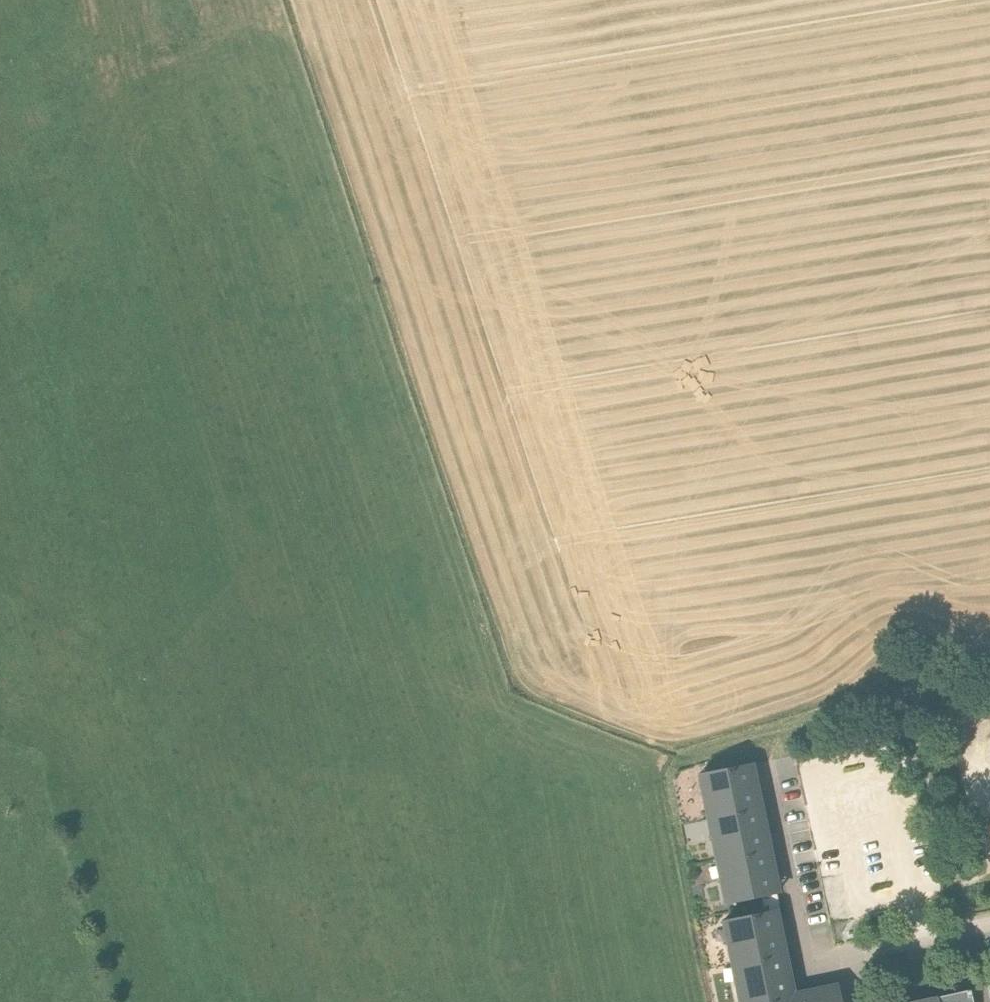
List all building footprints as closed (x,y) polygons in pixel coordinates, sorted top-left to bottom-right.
[(787,911),(748,735),(706,745),(711,766),(703,767),(708,787),(715,785),(720,806),(712,808),(717,828),(724,826),(729,847),(721,849),(726,869),(733,867),(738,888),(730,890),(735,909),(767,902),(771,920),(740,927),(745,948),(737,949),(742,969),(749,967),(754,988),(746,990),(749,1001),(844,1001),(840,985),(802,993),(802,996),(800,996),(781,912),(787,911)] [(970,991),(971,991),(971,989),(913,1001),(973,1001),(970,991)]
